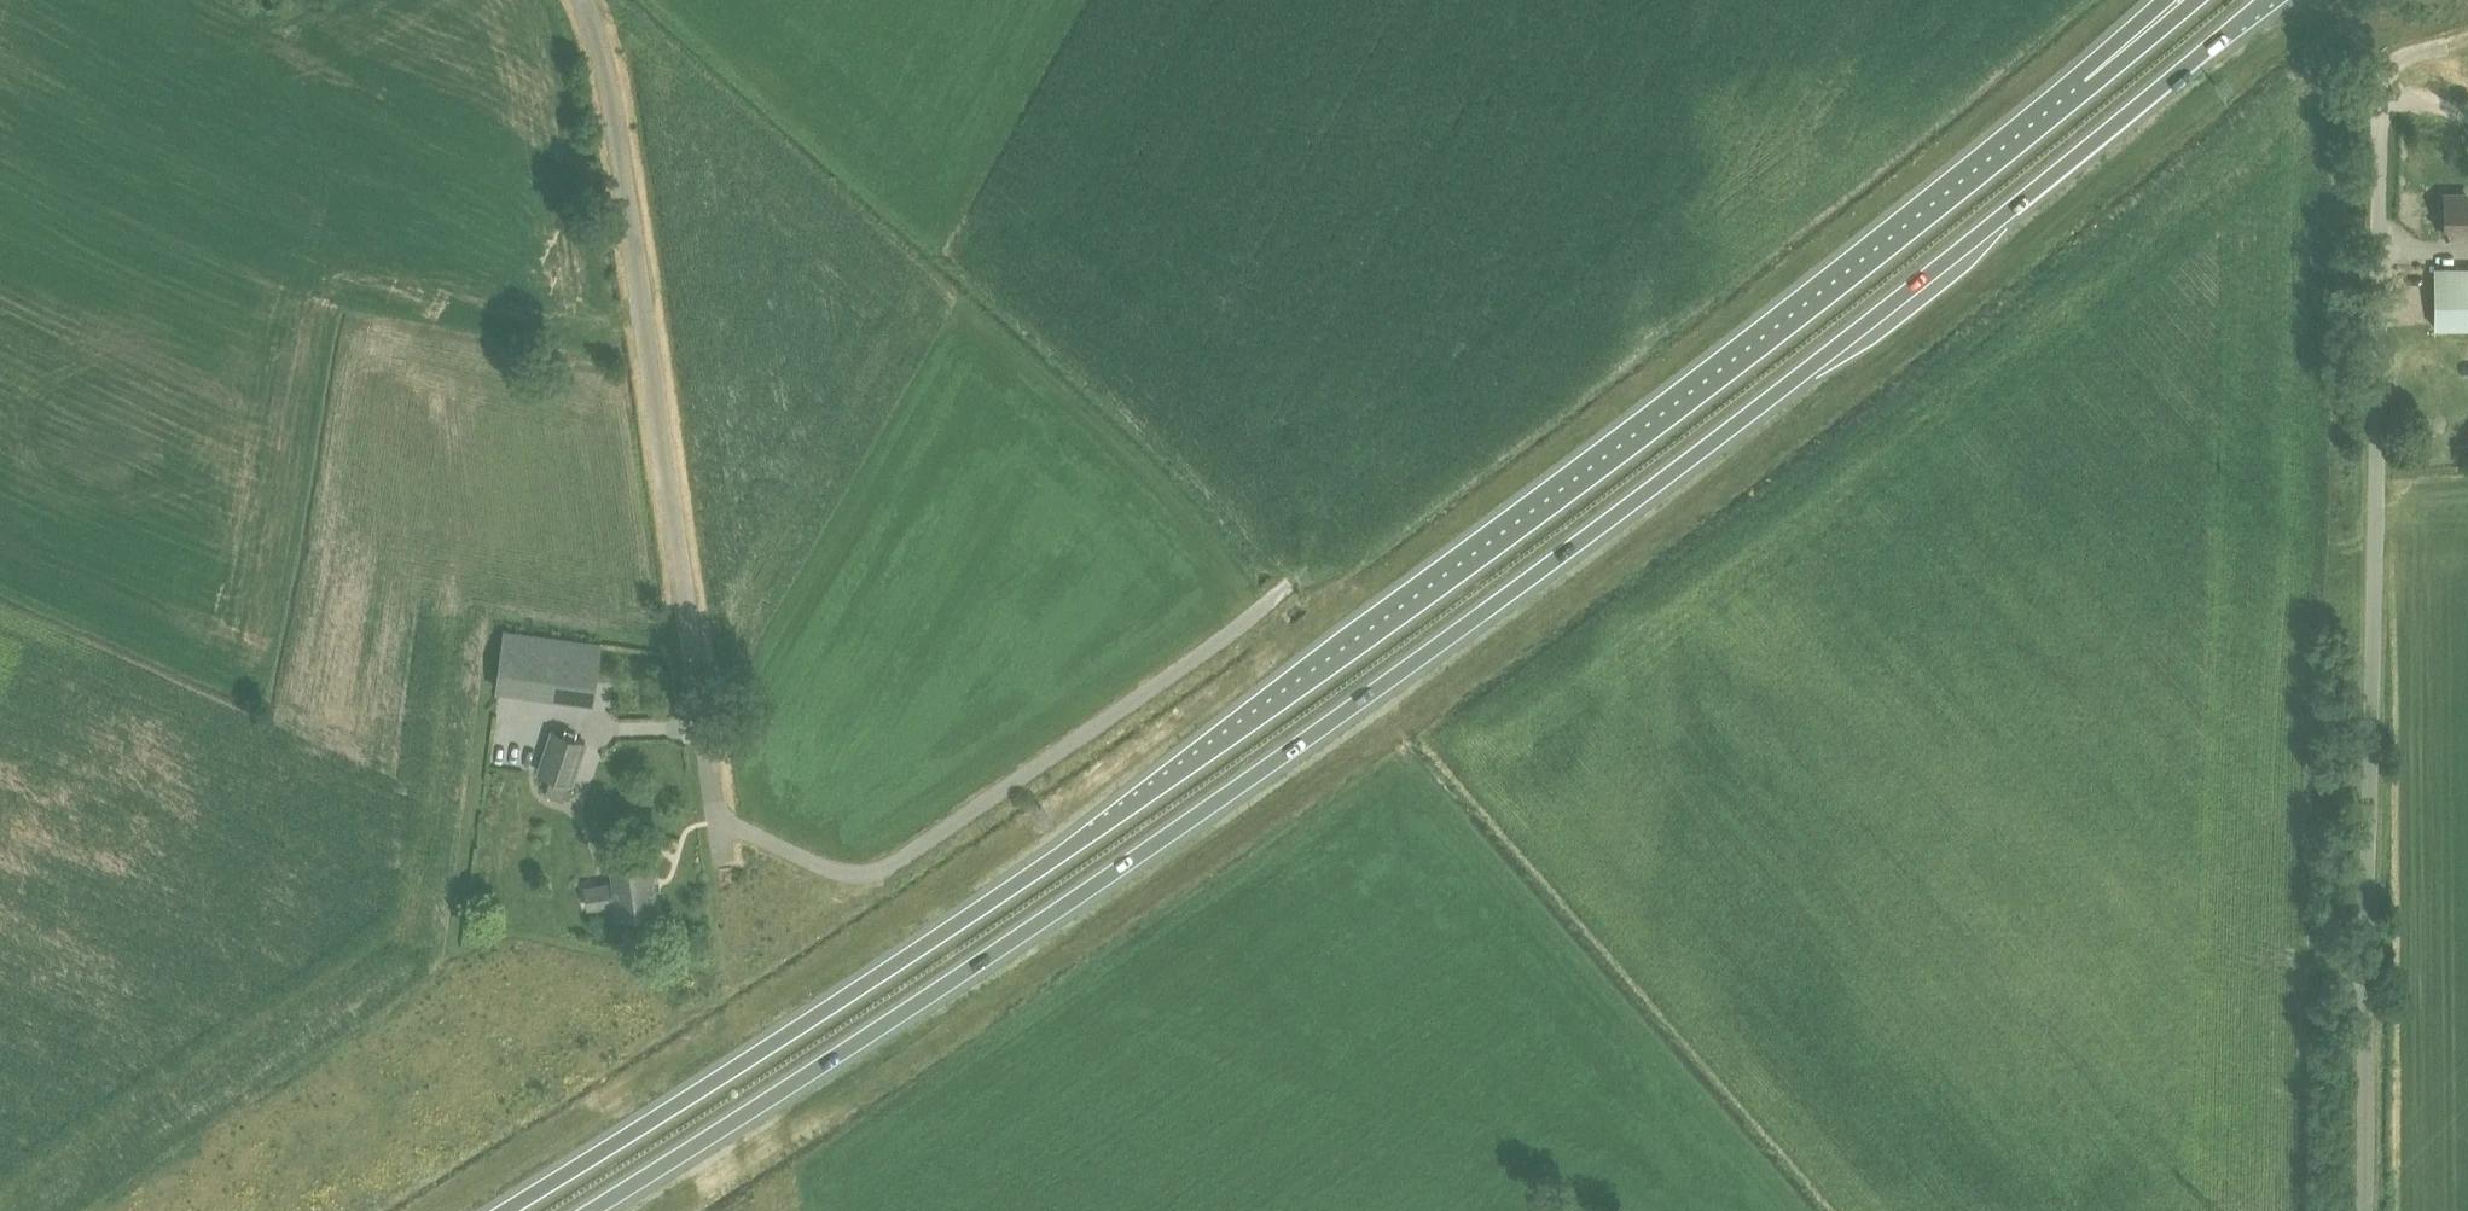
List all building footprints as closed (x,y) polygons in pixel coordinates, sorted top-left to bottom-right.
[(2446,193),(2446,234),(2467,234),(2467,193),(2446,193)] [(2436,325),(2467,324),(2467,263),(2435,264),(2436,325)] [(2467,345),(2467,330),(2451,330),(2451,344),(2467,345)] [(594,701),(601,644),(505,631),(497,688),(594,701)] [(573,783),(588,741),(552,728),(537,771),(573,783)] [(503,742),(504,762),(519,761),(518,741),(503,742)] [(657,907),(650,861),(612,867),(614,878),(583,883),(587,908),(618,904),(619,913),(657,907)]
